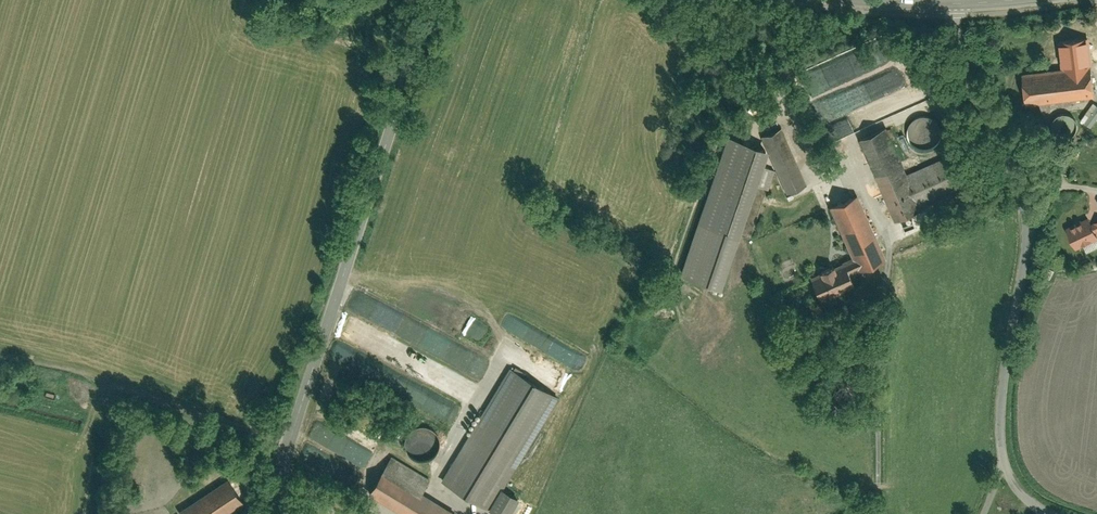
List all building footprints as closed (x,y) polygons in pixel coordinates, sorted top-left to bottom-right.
[(1024,72),(1027,102),(1095,94),(1088,35),(1058,39),(1061,67),(1024,72)] [(814,79),(822,98),(867,79),(859,60),(814,79)] [(883,76),(855,90),(862,103),(890,90),(883,76)] [(1084,122),(1091,127),(1096,118),(1096,105),(1096,104),(1084,122)] [(888,126),(861,138),(896,218),(922,207),(914,188),(907,172),(888,126)] [(781,127),(761,136),(765,145),(770,147),(768,153),(786,194),(807,185),(781,127)] [(726,132),(680,272),(723,287),(757,183),(769,187),(774,170),(764,166),(768,153),(770,147),(765,145),(726,132)] [(960,149),(907,172),(914,188),(967,165),(960,149)] [(847,260),(852,273),(887,258),(859,194),(831,206),(853,256),(846,258),(847,260)] [(1076,247),(1096,237),(1096,218),(1094,220),(1091,214),(1066,226),(1076,247)] [(812,276),(821,297),(856,282),(852,273),(847,260),(812,276)] [(382,298),(373,322),(397,330),(408,334),(411,326),(414,327),(417,319),(390,310),(393,302),(382,298)] [(512,367),(444,476),(490,505),(502,485),(558,396),(512,367)] [(436,458),(436,427),(406,426),(405,458),(436,458)] [(391,456),(369,493),(404,513),(455,513),(456,512),(422,492),(430,480),(391,456)] [(182,513),(224,513),(244,501),(228,477),(179,509),(182,513)] [(502,485),(490,505),(505,513),(510,513),(521,497),(502,485)]
